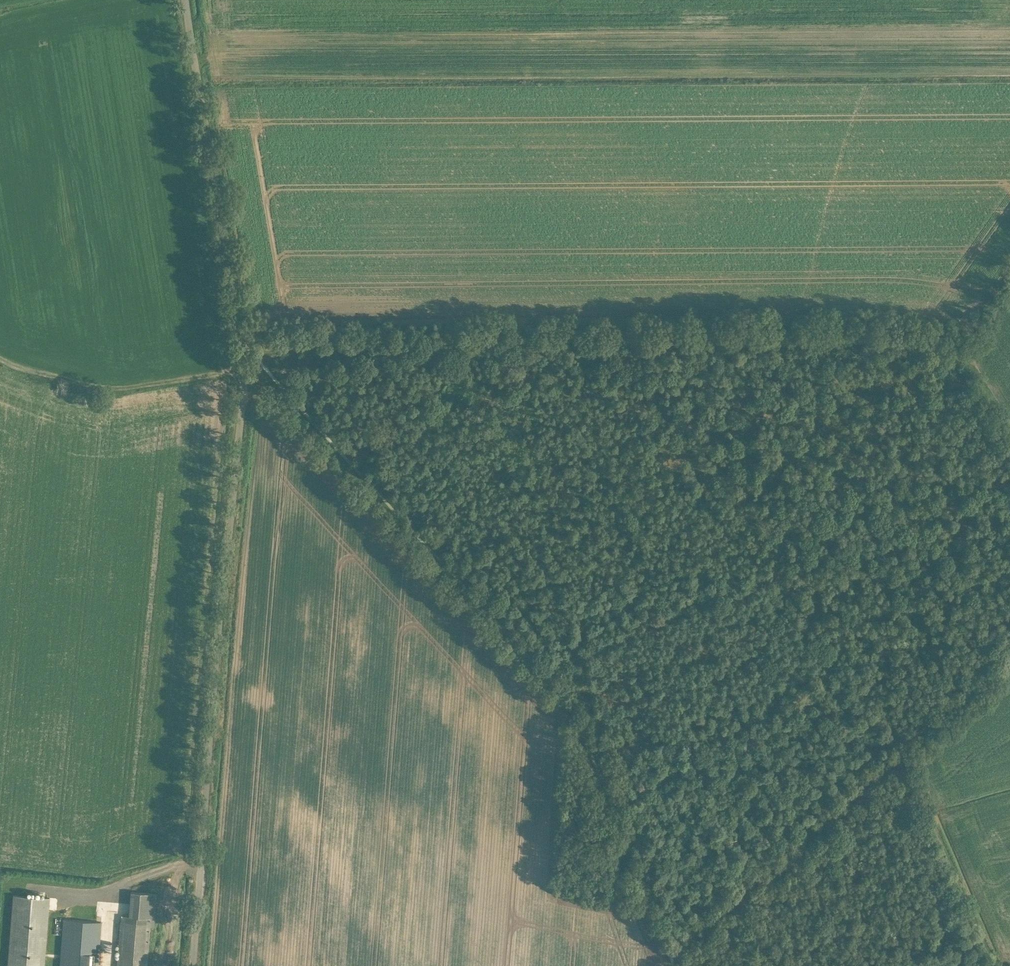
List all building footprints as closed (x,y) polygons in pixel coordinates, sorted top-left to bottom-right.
[(150,927),(154,927),(156,893),(131,891),(129,916),(122,915),(118,965),(146,965),(150,927)] [(49,897),(13,894),(7,965),(43,965),(49,897)] [(102,922),(64,919),(60,965),(98,965),(102,922)]
